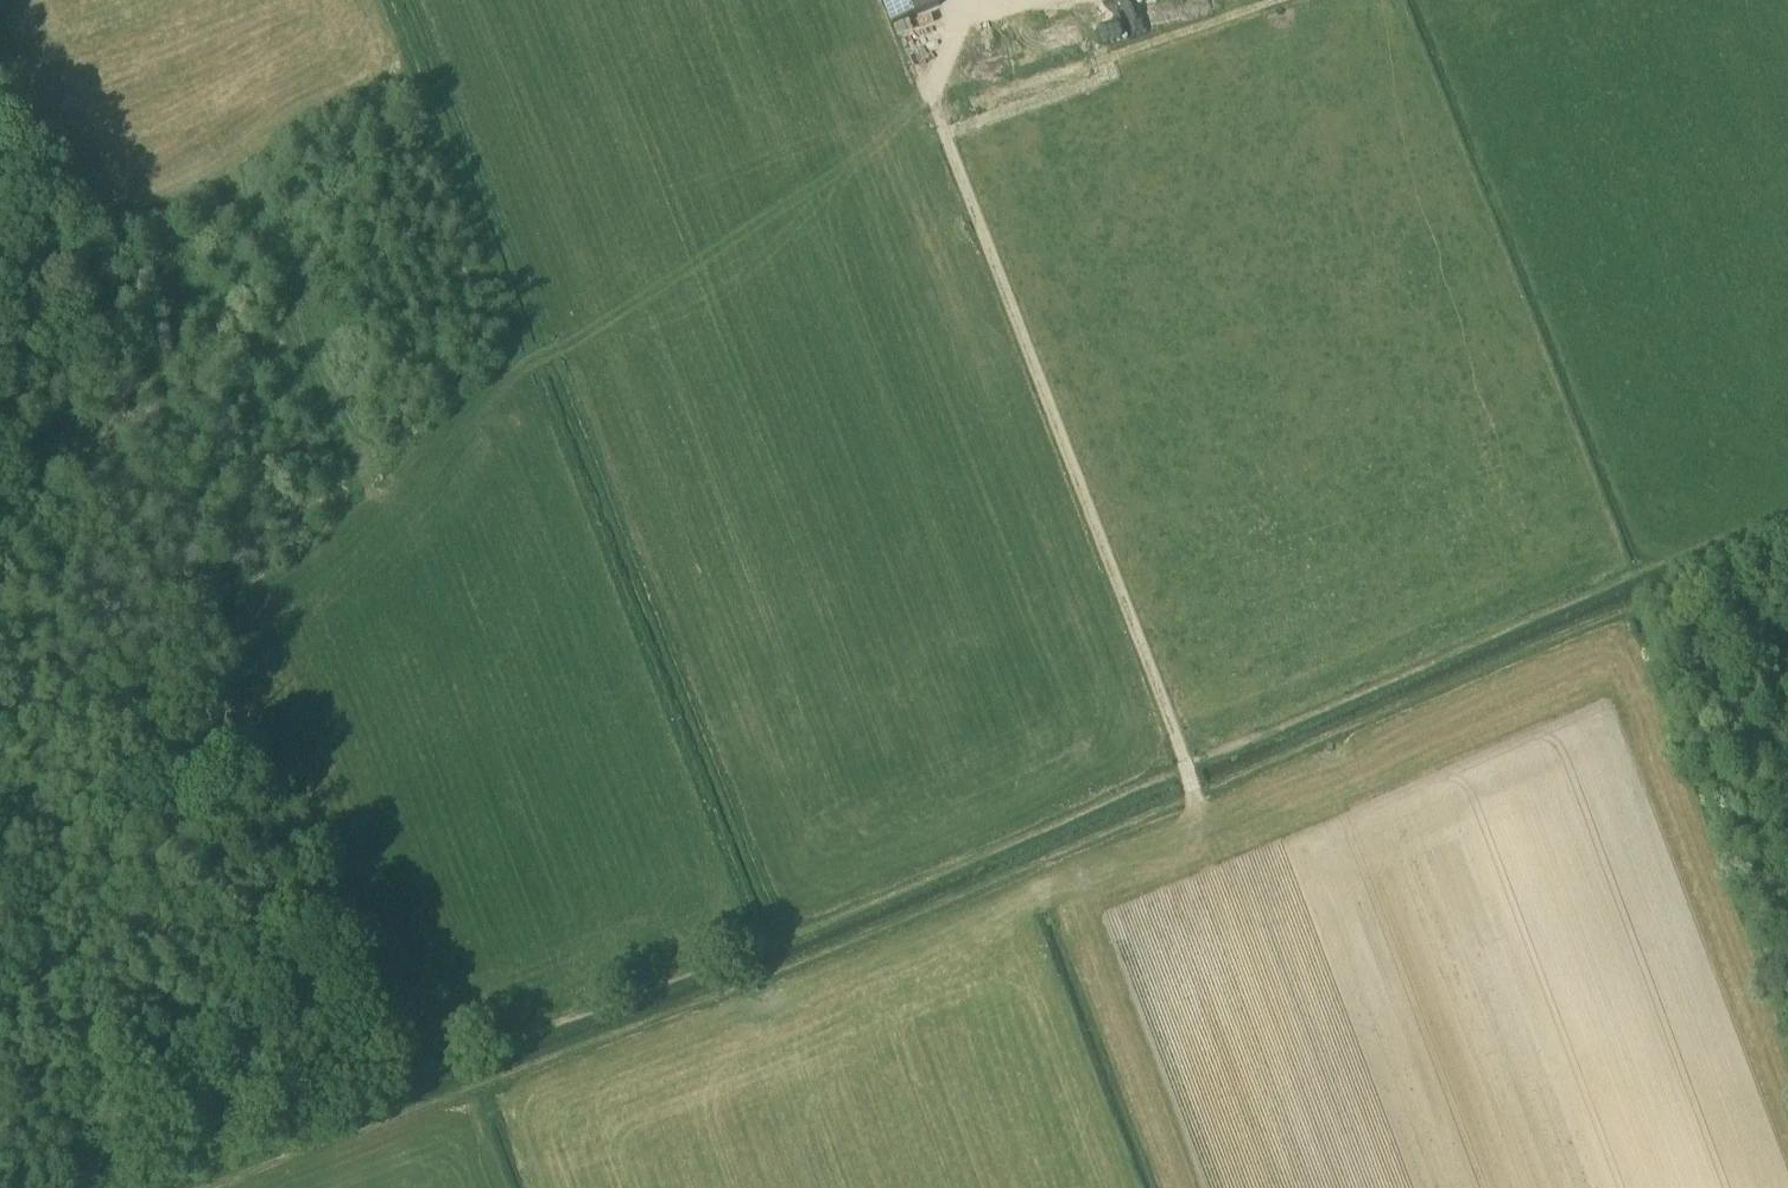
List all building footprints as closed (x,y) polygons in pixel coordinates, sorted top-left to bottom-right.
[(935,0),(882,0),(892,25),(938,7),(935,0)] [(1140,37),(1154,30),(1145,13),(1121,25),(1128,38),(1138,33),(1140,37)] [(923,17),(900,26),(912,55),(935,46),(923,17)]
